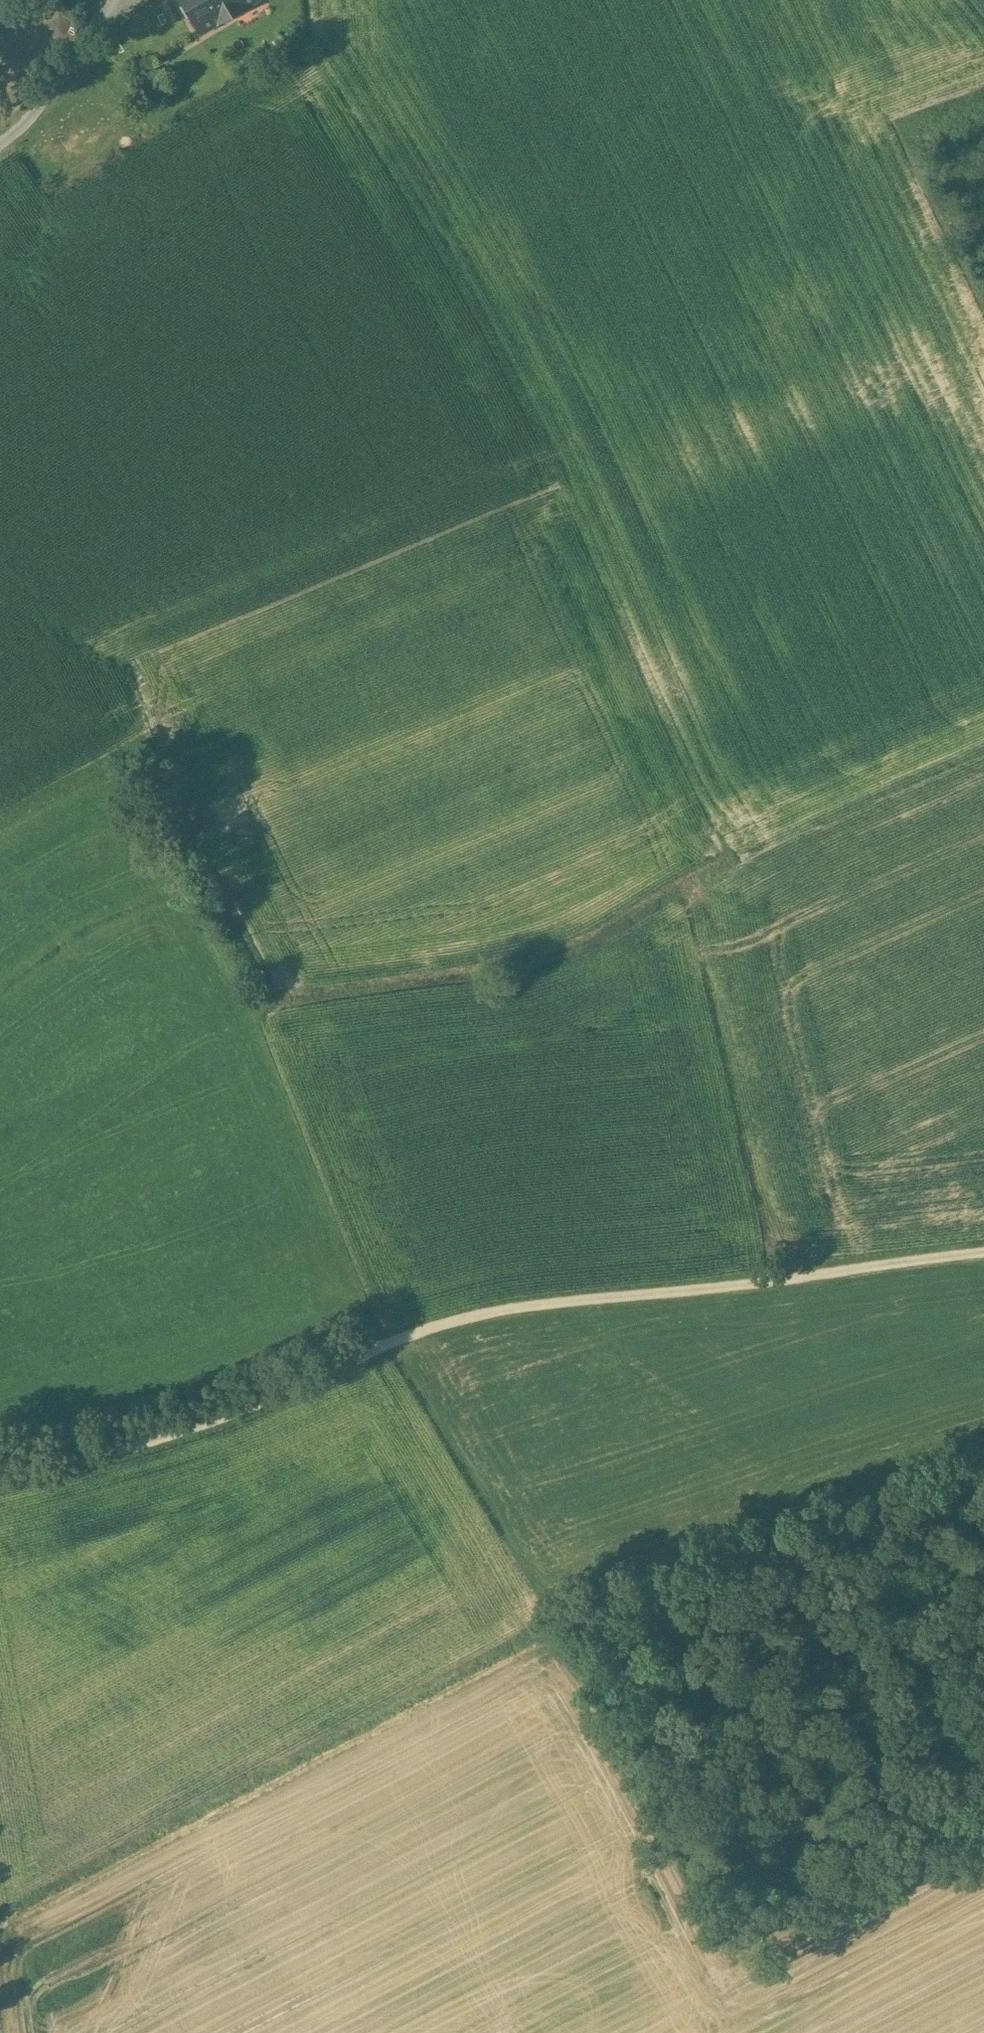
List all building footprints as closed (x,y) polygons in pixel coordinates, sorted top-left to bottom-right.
[(202,31),(254,0),(184,0),(202,31)]
